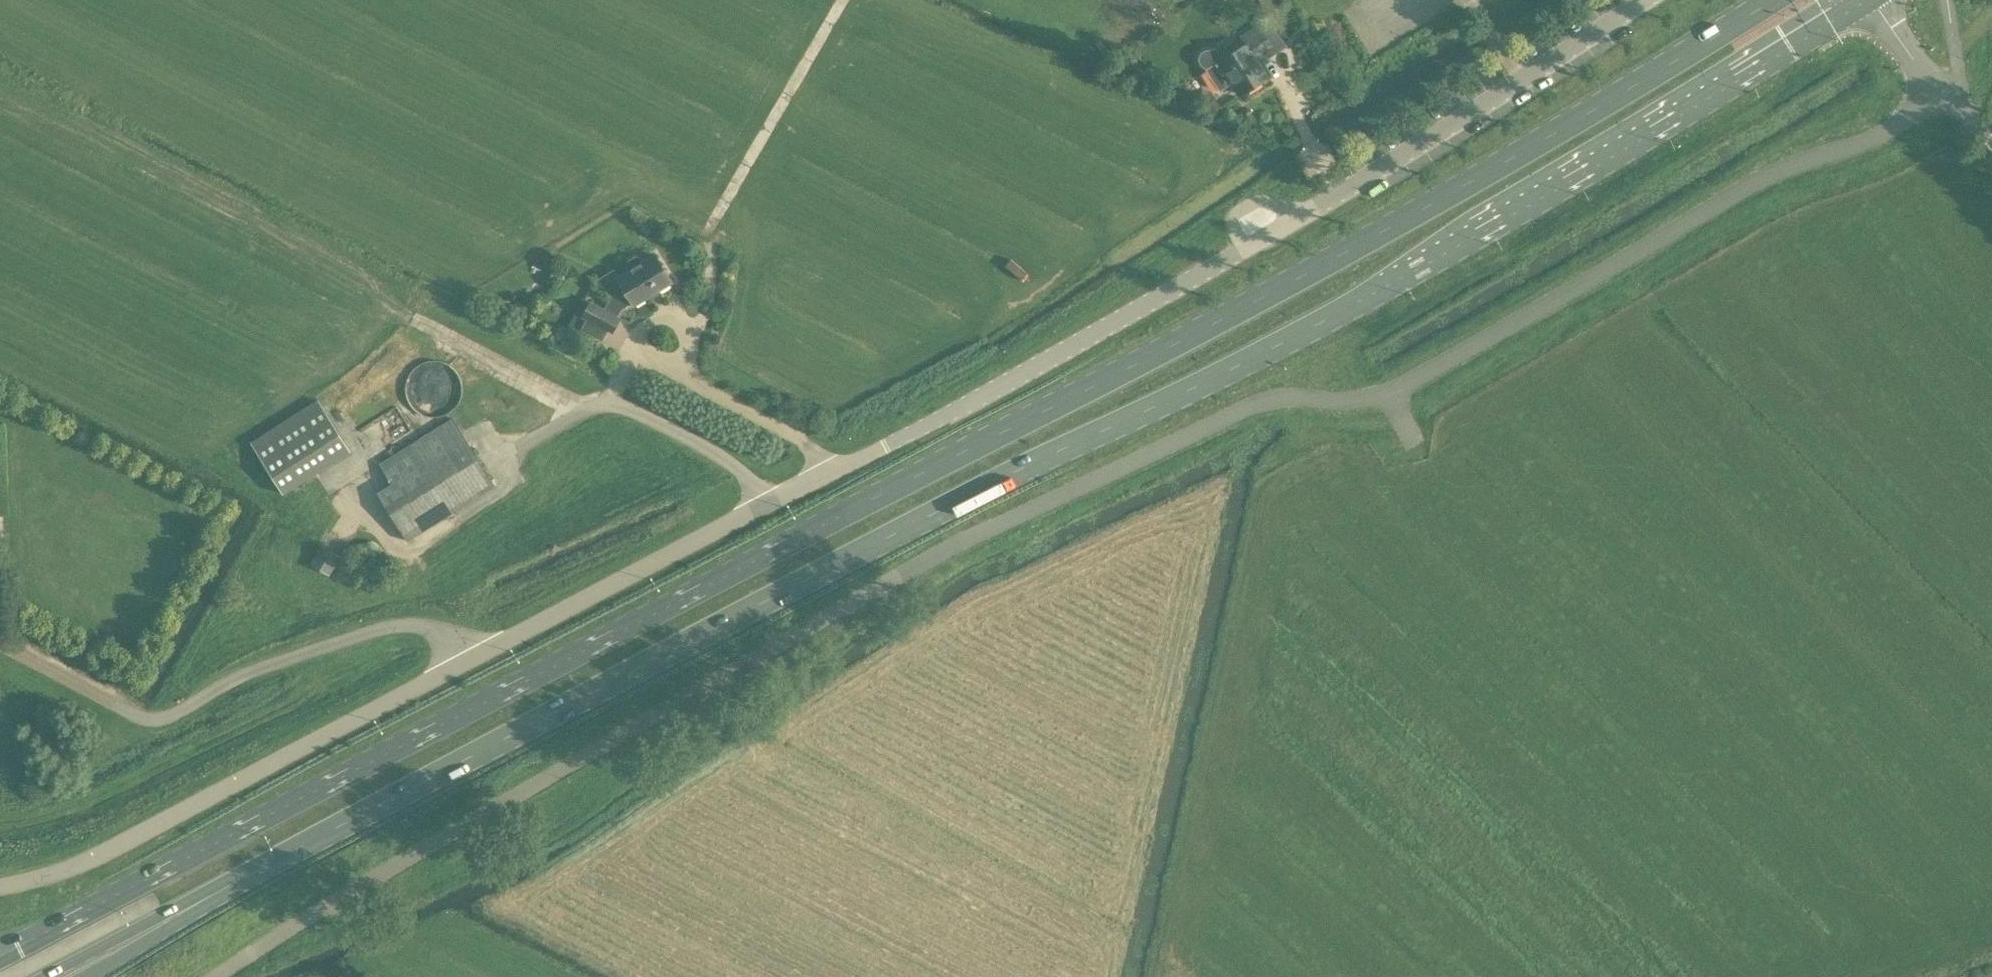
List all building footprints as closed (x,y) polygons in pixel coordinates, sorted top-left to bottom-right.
[(1201,52),(1200,58),(1202,64),(1207,67),(1221,89),(1233,81),(1241,93),(1269,76),(1261,63),(1286,47),(1268,20),(1259,26),(1243,36),(1247,43),(1223,59),(1215,47),(1212,49),(1206,49),(1201,52)] [(586,319),(581,330),(603,341),(608,331),(613,334),(622,317),(618,315),(622,309),(632,303),(634,307),(637,305),(638,308),(647,303),(645,300),(649,297),(650,299),(661,293),(659,291),(675,282),(656,252),(644,259),(642,256),(636,255),(627,260),(626,267),(627,269),(616,277),(625,289),(610,298),(605,308),(590,300),(581,317),(586,319)] [(462,387),(463,382),(462,377),(461,372),(459,368),(456,363),(452,360),(447,357),(440,355),(436,354),(431,354),(426,356),(420,358),(416,362),(411,366),(409,371),(407,376),(407,382),(407,387),(409,393),(411,397),(414,401),(421,407),(426,409),(433,410),(439,410),(445,408),(450,405),(454,403),(457,399),(460,394),(462,387)] [(319,400),(252,443),(284,492),(350,450),(319,400)] [(393,484),(379,493),(408,540),(495,485),(453,419),(381,464),(393,484)] [(318,547),(309,562),(330,576),(340,561),(318,547)]
